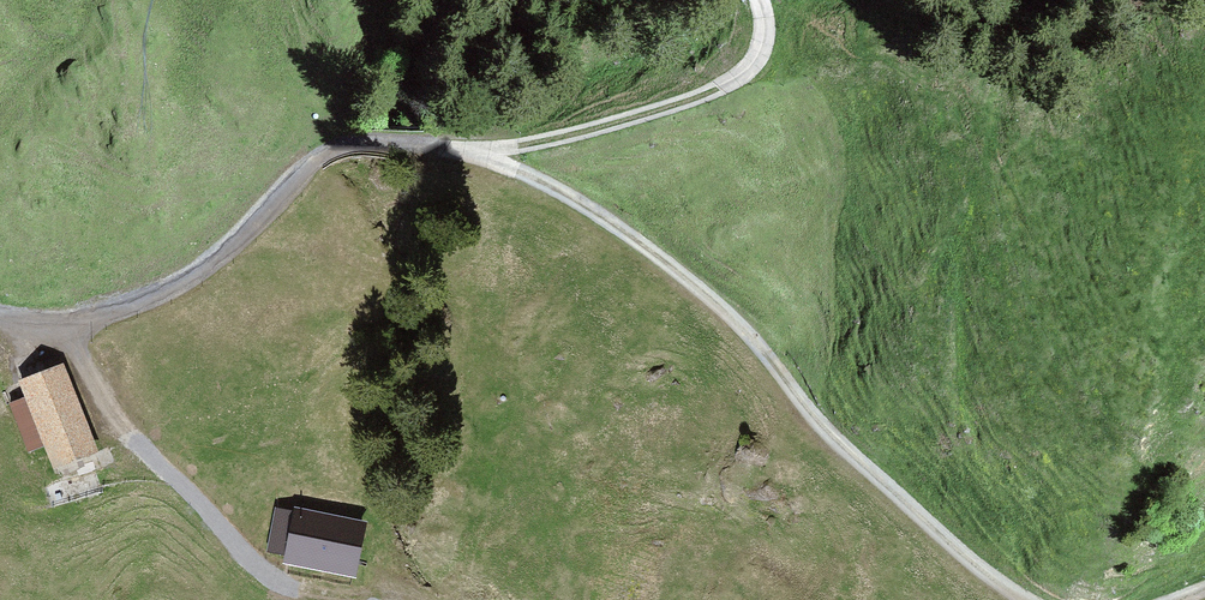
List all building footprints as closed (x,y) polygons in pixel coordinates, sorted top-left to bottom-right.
[(49,353),(15,369),(54,453),(89,437),(49,353)] [(348,519),(286,509),(278,553),(341,564),(348,519)]
